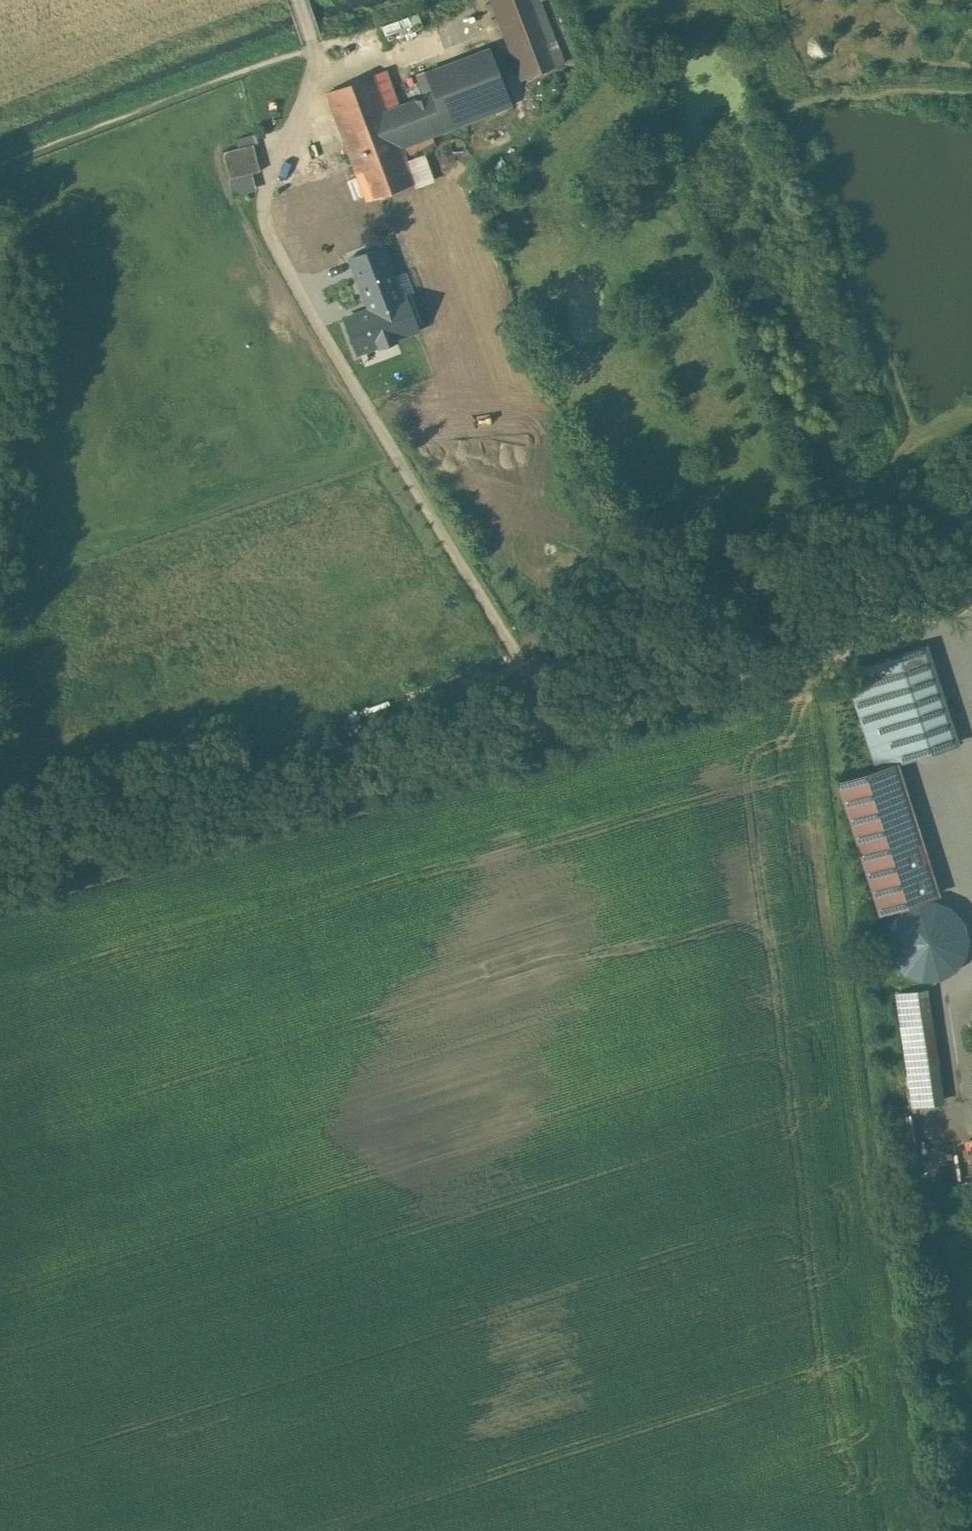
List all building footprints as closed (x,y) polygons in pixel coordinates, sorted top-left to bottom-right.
[(520,78),(554,65),(530,0),(490,0),(520,78)] [(487,49),(423,73),(430,95),(387,111),(400,145),(507,104),(487,49)] [(394,98),(384,71),(374,75),(384,102),(394,98)] [(384,102),(374,75),(326,93),(356,173),(366,198),(366,199),(413,181),(400,145),(387,111),(384,102)] [(237,147),(221,152),(228,179),(259,171),(252,143),(237,147)] [(344,176),(308,190),(320,221),(314,224),(322,243),(363,227),(354,203),(366,198),(356,173),(344,177),(344,176)] [(833,607),(820,610),(823,621),(836,617),(833,607)] [(920,648),(875,662),(907,758),(951,744),(920,648)] [(861,666),(845,672),(876,769),(892,764),(892,763),(907,758),(875,662),(861,666)] [(933,895),(892,764),(876,769),(836,782),(851,827),(878,913),(912,902),(933,895)] [(926,903),(922,903),(917,904),(913,905),(909,907),(905,909),(902,912),(898,916),(895,921),(892,925),(891,928),(890,932),(889,936),(889,940),(889,944),(890,947),(891,951),(892,955),(895,959),(897,963),(900,967),(904,970),(906,971),(908,972),(912,974),(917,976),(921,977),(926,977),(931,977),(935,976),(940,975),(944,973),(948,970),(952,967),(955,964),(958,960),(960,956),(962,952),(963,947),(964,942),(964,938),(963,933),(962,929),(960,924),(958,920),(955,916),(952,913),(948,910),(944,907),(940,905),(936,904),(931,903),(926,903)] [(916,1102),(950,1097),(933,984),(899,989),(916,1102)] [(959,1144),(961,1177),(971,1176),(971,1144),(959,1144)]
